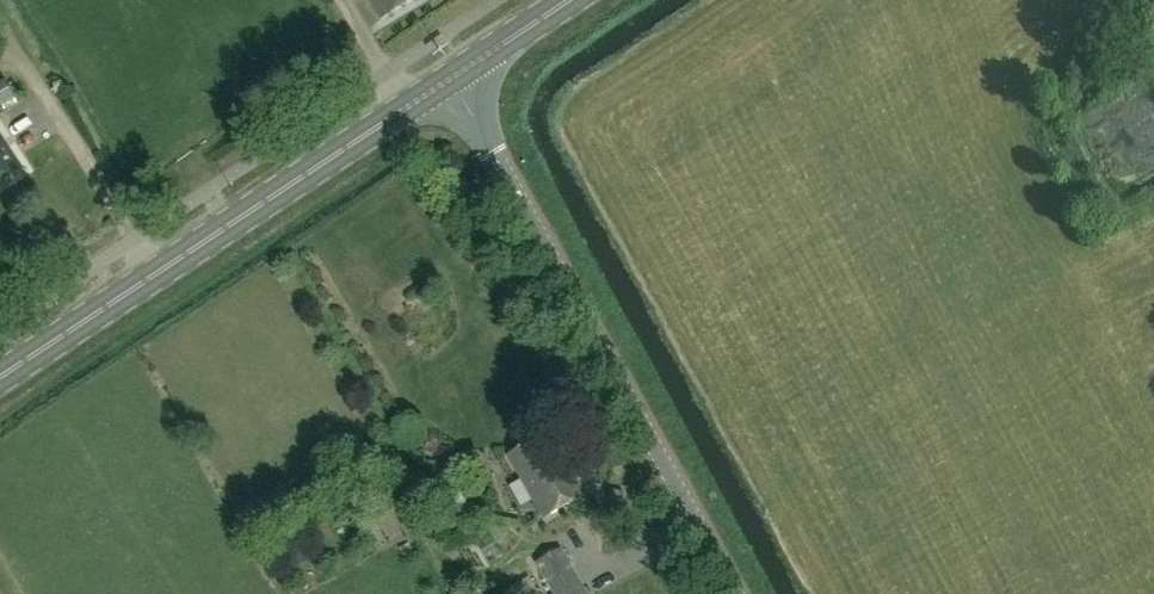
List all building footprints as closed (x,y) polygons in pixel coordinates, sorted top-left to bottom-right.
[(379,20),(412,0),(367,0),(379,20)] [(16,97),(5,80),(0,83),(0,107),(16,97)] [(0,139),(0,181),(14,172),(20,168),(0,139)] [(551,439),(512,462),(543,516),(583,493),(551,439)] [(612,489),(610,504),(620,505),(622,491),(612,489)] [(474,541),(480,550),(493,542),(487,532),(474,541)] [(534,561),(553,593),(586,593),(559,547),(534,561)]
